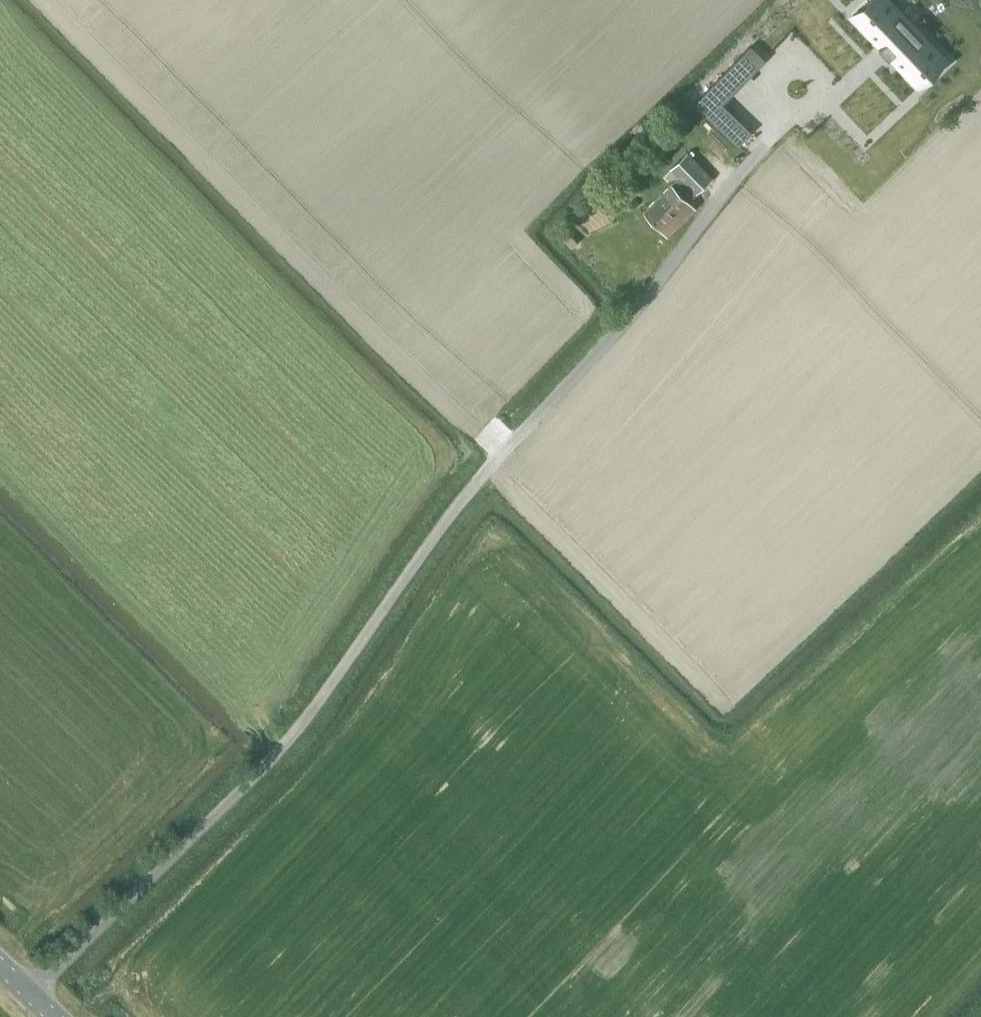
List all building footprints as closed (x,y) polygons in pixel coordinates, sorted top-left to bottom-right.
[(889,0),(882,0),(874,8),(873,7),(870,10),(871,11),(859,22),(881,44),(879,46),(889,56),(890,54),(894,50),(903,60),(899,64),(912,77),(923,66),(924,67),(928,64),(926,63),(938,52),(889,0)] [(751,45),(743,53),(758,67),(766,59),(751,45)] [(723,103),(708,89),(694,104),(737,146),(752,131),(723,103)] [(695,207),(689,200),(713,177),(688,151),(671,167),(679,176),(672,182),(672,183),(644,210),(667,234),(695,207)] [(595,196),(578,215),(592,228),(609,209),(595,196)]
